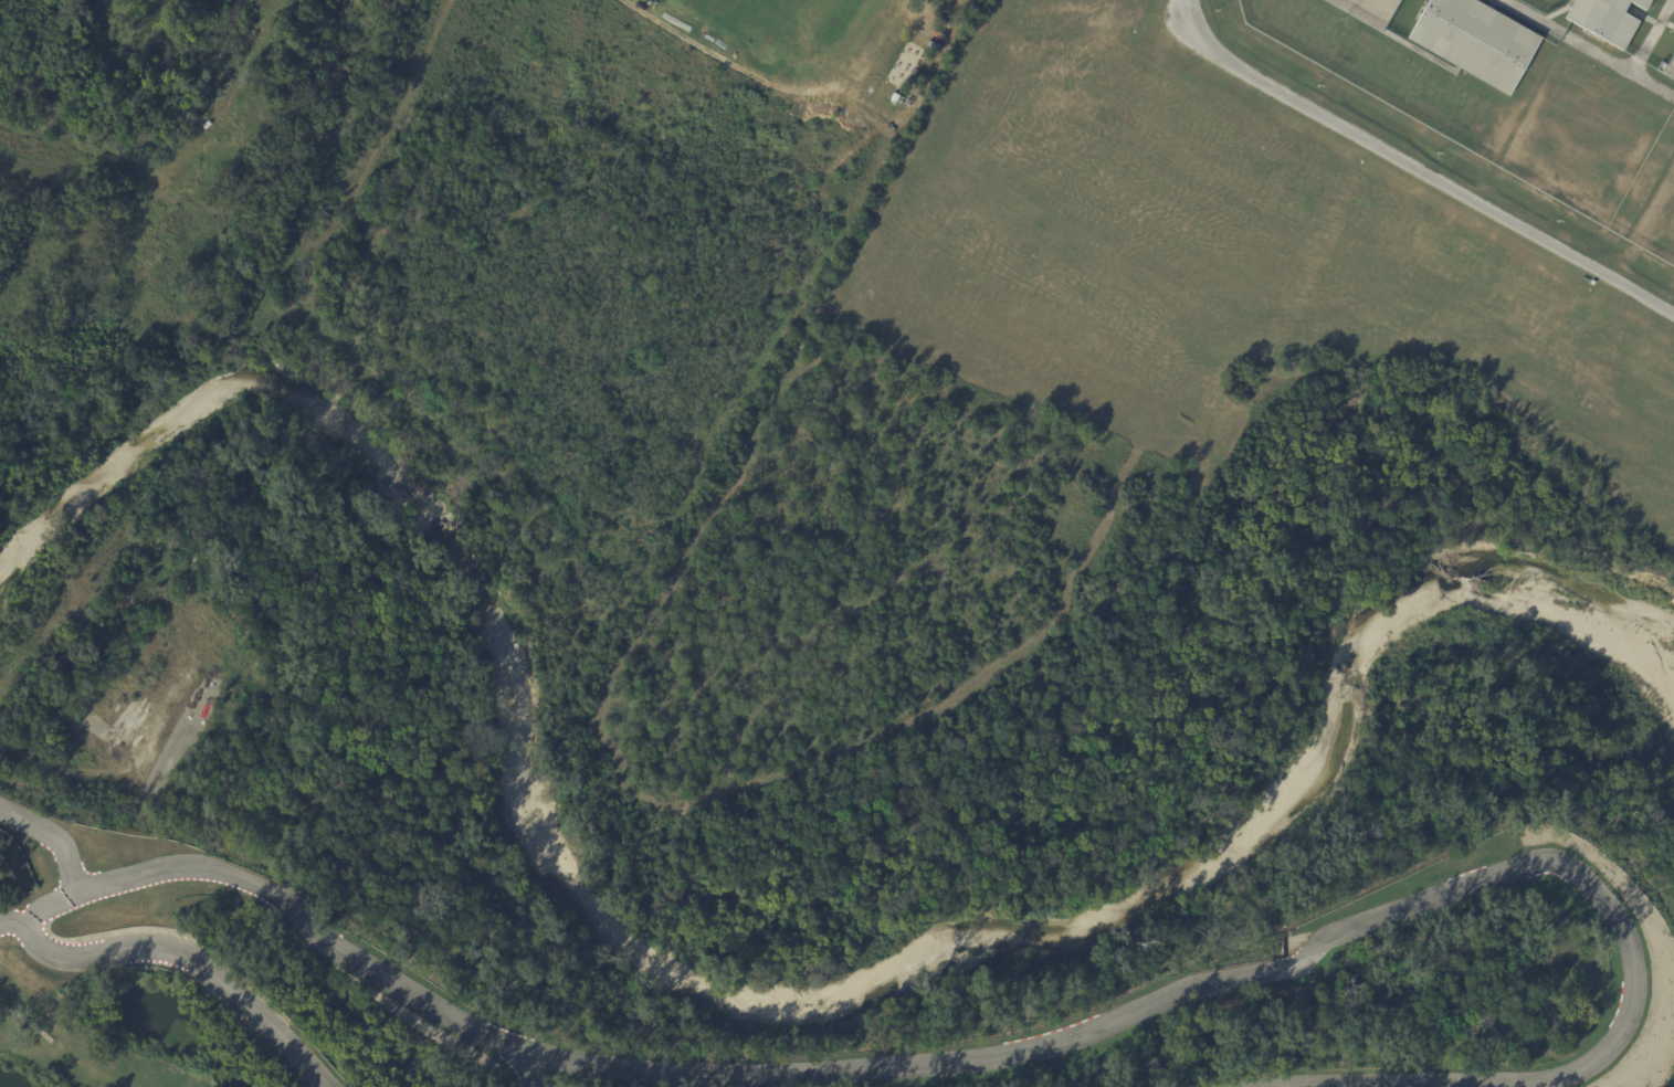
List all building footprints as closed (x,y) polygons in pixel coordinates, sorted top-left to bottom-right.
[(1407,40),(1429,0),(1474,0),(1488,8),(1541,39),(1508,97),(1407,40)] [(1565,20),(1576,0),(1653,0),(1645,13),(1630,4),(1624,13),(1641,22),(1623,53),(1565,20)]
